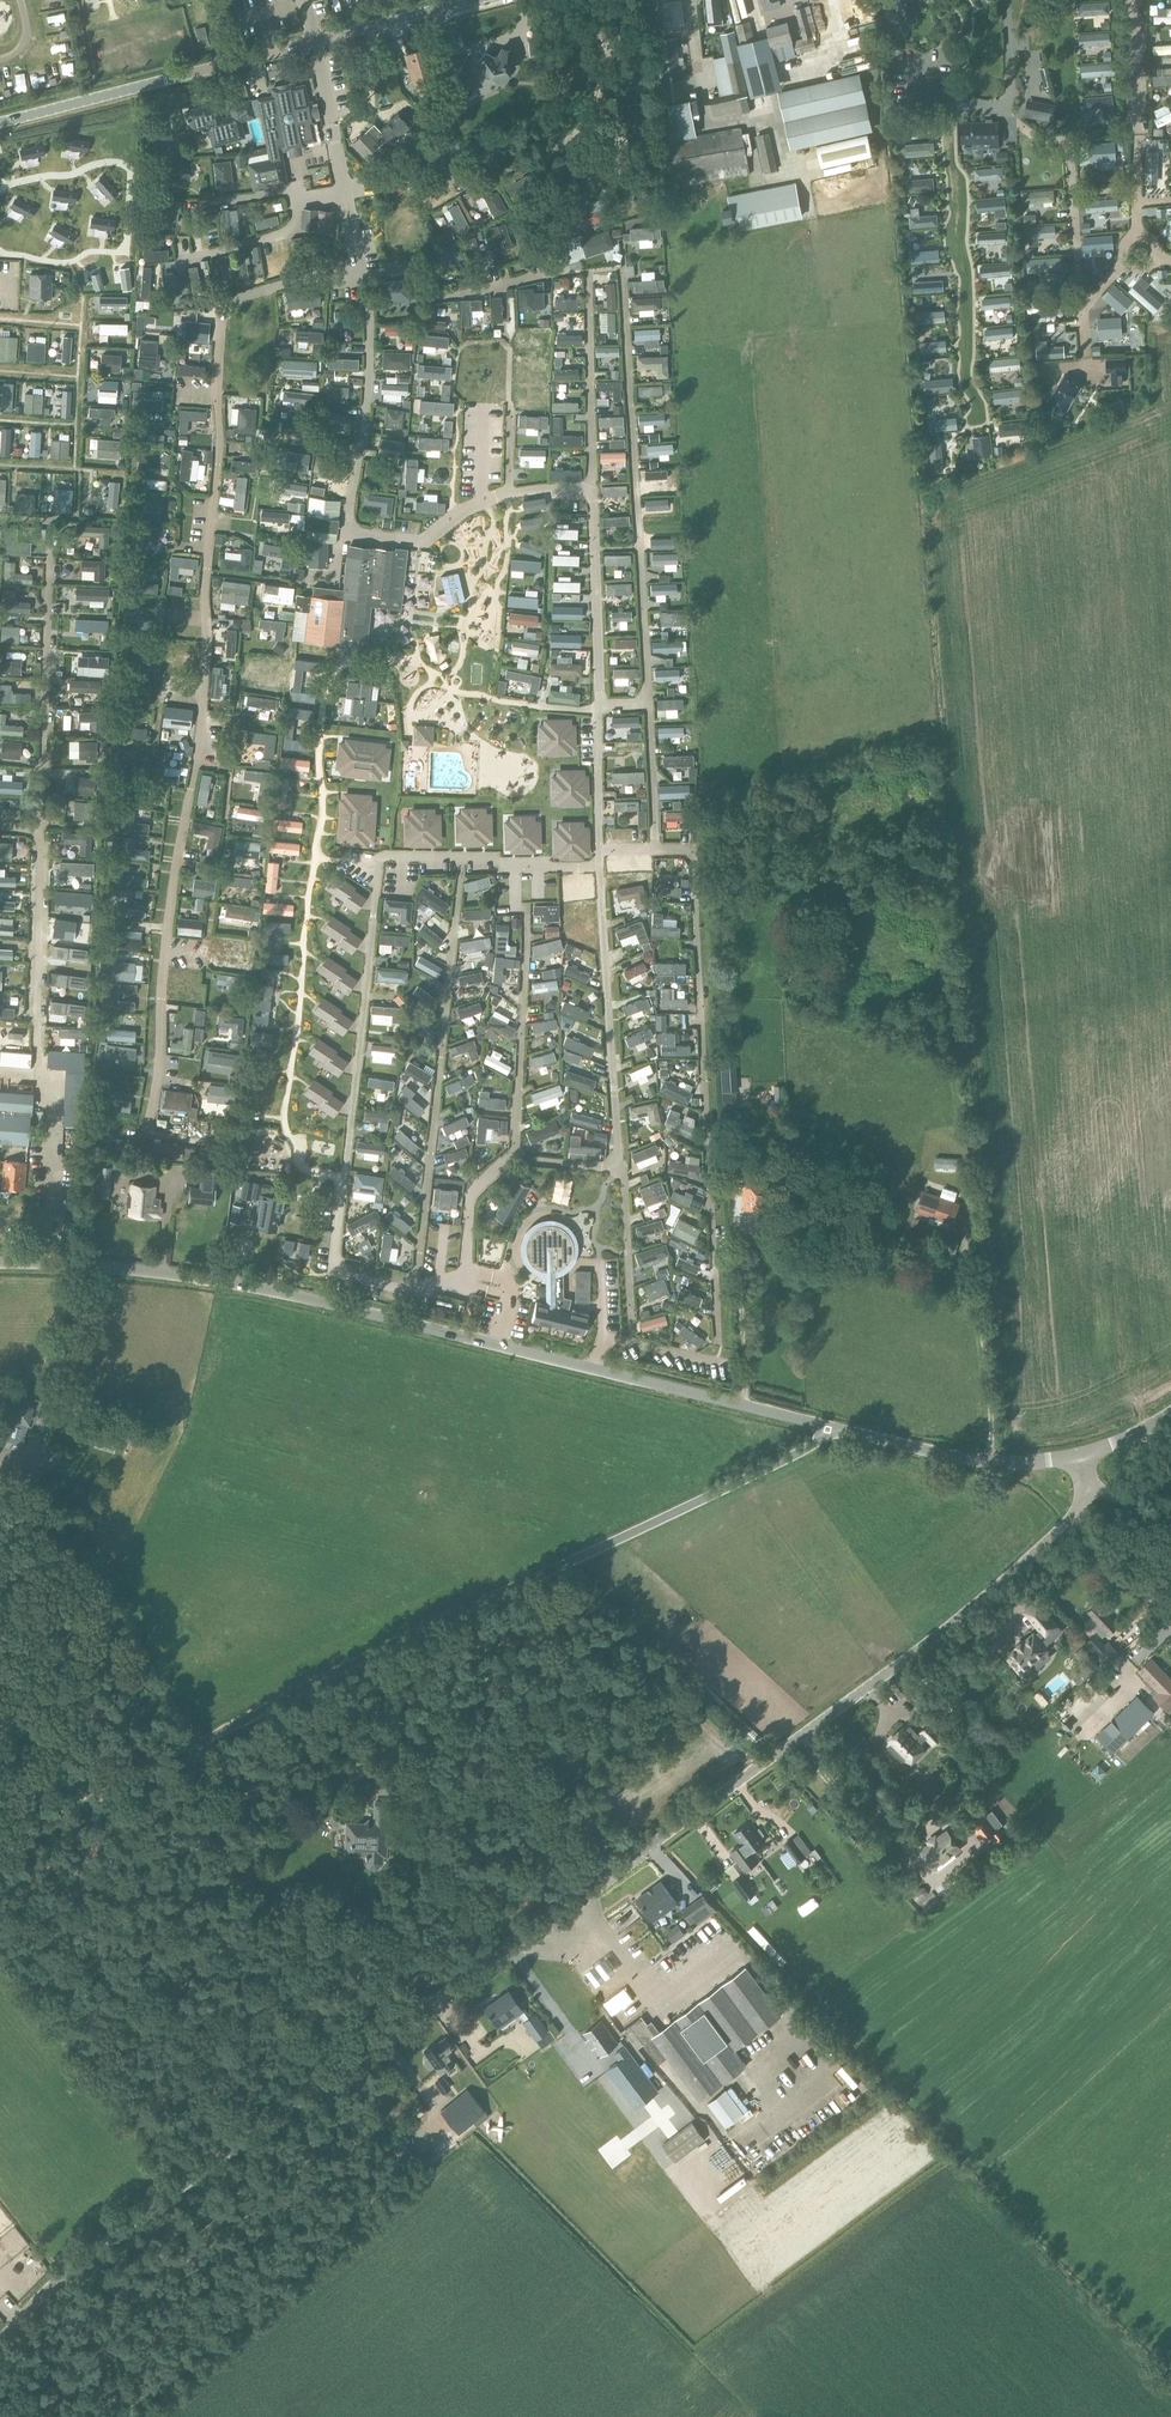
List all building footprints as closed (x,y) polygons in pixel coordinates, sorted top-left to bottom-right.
[(661,1),(664,34),(687,32),(683,0),(669,0),(661,1)] [(706,8),(707,8),(707,12),(706,12),(708,25),(725,23),(722,0),(705,0),(706,8)] [(916,15),(911,0),(892,0),(899,21),(916,15)] [(1109,2),(1078,4),(1079,16),(1110,14),(1109,2)] [(646,4),(650,36),(660,34),(656,3),(646,4)] [(817,49),(812,32),(816,30),(810,5),(796,9),(803,38),(793,41),(788,21),(766,27),(775,60),(817,49)] [(740,43),(755,40),(750,20),(735,24),(740,43)] [(892,40),(905,36),(901,26),(889,30),(892,40)] [(715,119),(738,114),(750,111),(747,96),(749,95),(740,55),(735,31),(721,34),(726,57),(713,60),(720,95),(710,97),(715,119)] [(1109,32),(1079,34),(1080,46),(1110,44),(1109,32)] [(677,38),(658,40),(661,73),(661,78),(682,76),(681,71),(680,64),(684,63),(683,57),(680,58),(677,38)] [(740,45),(742,59),(753,57),(750,43),(740,45)] [(438,85),(428,53),(427,47),(404,54),(416,92),(438,85)] [(485,51),(479,58),(483,68),(482,74),(491,79),(491,76),(497,80),(505,79),(508,72),(511,72),(516,65),(510,60),(510,50),(501,47),(497,54),(492,55),(485,51)] [(1112,63),(1081,65),(1082,77),(1113,75),(1112,63)] [(479,97),(464,66),(443,76),(458,107),(479,97)] [(57,70),(60,82),(70,80),(67,67),(57,70)] [(792,150),(873,132),(860,73),(778,92),(792,150)] [(640,74),(621,76),(622,87),(641,85),(640,74)] [(1154,77),(1154,85),(1170,83),(1170,75),(1154,77)] [(346,106),(337,77),(329,80),(337,108),(346,106)] [(304,86),(293,88),(293,84),(272,88),(274,96),(258,99),(261,112),(260,112),(270,160),(248,164),(254,190),(287,183),(282,158),(281,158),(279,147),(283,146),(284,150),(305,146),(304,142),(315,140),(311,123),(315,122),(311,102),(307,103),(304,86)] [(1103,118),(1114,117),(1113,95),(1084,97),(1085,109),(1102,108),(1103,118)] [(209,108),(208,106),(187,112),(192,134),(210,129),(214,144),(243,136),(239,119),(253,115),(249,100),(230,105),(234,117),(221,120),(218,105),(209,108)] [(1027,100),(1024,111),(1028,112),(1028,116),(1053,122),(1056,106),(1031,101),(1027,100)] [(446,114),(442,101),(426,105),(430,119),(446,114)] [(691,101),(658,107),(663,141),(660,141),(667,190),(750,174),(742,126),(697,134),(691,101)] [(380,131),(374,124),(353,143),(370,162),(384,150),(379,145),(387,138),(392,143),(410,126),(410,125),(413,122),(403,111),(399,114),(399,113),(380,131)] [(1155,119),(1159,127),(1170,121),(1170,112),(1155,119)] [(989,147),(998,147),(998,122),(972,123),(962,123),(962,143),(973,142),(973,139),(989,139),(989,147)] [(645,131),(642,132),(644,144),(656,142),(654,129),(645,131)] [(619,132),(609,134),(612,151),(621,149),(619,132)] [(765,173),(778,170),(770,133),(757,136),(765,173)] [(129,137),(101,138),(102,150),(130,149),(129,137)] [(65,139),(63,149),(88,153),(90,143),(65,139)] [(163,149),(159,141),(149,146),(152,154),(163,149)] [(903,157),(935,155),(934,143),(902,145),(903,157)] [(1115,143),(1089,145),(1090,164),(1116,162),(1115,143)] [(241,146),(243,159),(265,157),(264,147),(250,148),(250,145),(241,146)] [(43,146),(20,151),(22,161),(45,156),(43,146)] [(488,147),(473,150),(475,162),(490,160),(488,147)] [(654,160),(652,149),(638,151),(641,163),(654,160)] [(1148,152),(1147,180),(1157,180),(1158,152),(1148,152)] [(807,177),(865,165),(863,154),(805,166),(807,177)] [(433,183),(447,176),(438,158),(424,165),(433,183)] [(191,161),(156,164),(157,175),(192,172),(191,161)] [(213,163),(216,188),(234,186),(231,161),(213,163)] [(415,188),(422,182),(410,165),(389,181),(395,189),(408,179),(415,188)] [(630,195),(642,186),(627,167),(622,170),(626,175),(619,180),(630,195)] [(975,181),(1005,179),(1004,167),(974,170),(975,181)] [(584,172),(589,191),(601,188),(598,177),(596,178),(593,169),(584,172)] [(102,177),(95,184),(110,202),(118,195),(102,177)] [(908,193),(935,190),(934,178),(907,181),(908,193)] [(515,184),(517,187),(509,192),(513,200),(533,189),(528,181),(523,184),(521,181),(515,184)] [(730,207),(722,208),(725,222),(733,220),(735,231),(773,223),(802,218),(796,182),(767,188),(728,196),(730,207)] [(617,204),(623,200),(616,189),(609,194),(617,204)] [(55,190),(54,200),(75,203),(76,193),(55,190)] [(1023,203),(1054,201),(1053,190),(1022,192),(1023,203)] [(498,192),(484,198),(494,217),(507,210),(500,197),(498,192)] [(15,199),(10,209),(31,220),(36,210),(15,199)] [(583,225),(583,224),(609,218),(603,199),(590,203),(592,211),(580,214),(583,225)] [(1005,199),(977,202),(978,214),(1006,211),(1005,199)] [(1116,199),(1087,202),(1087,212),(1117,209),(1116,199)] [(152,201),(152,211),(181,212),(181,202),(152,201)] [(461,232),(469,228),(457,204),(448,208),(461,232)] [(331,234),(333,210),(317,209),(317,211),(304,210),(303,229),(315,231),(315,233),(331,234)] [(229,210),(220,211),(223,239),(232,238),(229,210)] [(13,214),(12,243),(20,243),(21,214),(13,214)] [(937,214),(910,217),(911,227),(938,225),(937,214)] [(277,216),(255,221),(257,229),(279,224),(277,216)] [(202,217),(191,218),(193,247),(204,246),(202,217)] [(91,218),(89,228),(114,232),(116,221),(91,218)] [(983,227),(998,227),(998,218),(983,219),(983,227)] [(560,240),(574,237),(570,220),(556,223),(560,240)] [(496,250),(512,245),(505,222),(489,227),(496,250)] [(53,225),(49,234),(71,246),(76,237),(53,225)] [(1025,239),(1056,237),(1055,225),(1025,226),(1025,239)] [(662,226),(631,229),(632,239),(663,237),(662,226)] [(587,257),(615,248),(609,230),(581,240),(587,257)] [(436,236),(437,243),(448,240),(446,233),(436,236)] [(1006,233),(978,235),(979,246),(1006,244),(1006,233)] [(295,263),(304,261),(302,246),(310,244),(308,235),(290,238),(295,263)] [(1112,236),(1084,238),(1085,249),(1113,247),(1112,236)] [(473,265),(482,263),(475,238),(467,241),(473,265)] [(372,260),(382,260),(381,239),(371,240),(372,260)] [(439,266),(464,258),(458,242),(434,250),(439,266)] [(270,246),(262,248),(269,277),(277,275),(270,246)] [(144,260),(169,259),(169,249),(144,250),(144,260)] [(1027,258),(1035,257),(1034,249),(1027,249),(1027,258)] [(912,253),(911,253),(912,262),(938,261),(938,252),(912,253)] [(245,253),(237,254),(241,283),(249,281),(245,253)] [(95,270),(116,271),(117,258),(96,257),(95,270)] [(1062,257),(1027,259),(1028,272),(1063,270),(1062,257)] [(221,261),(211,262),(216,287),(225,286),(221,261)] [(129,264),(120,265),(123,290),(132,288),(129,264)] [(1010,265),(981,267),(982,279),(1011,276),(1010,265)] [(197,266),(188,268),(193,293),(201,292),(197,267),(197,266)] [(141,298),(149,298),(151,268),(143,267),(141,298)] [(1103,273),(1099,270),(1094,275),(1098,279),(1103,273)] [(663,271),(640,273),(640,281),(663,279),(663,271)] [(100,272),(91,275),(95,289),(104,286),(100,272)] [(173,273),(165,274),(169,301),(177,300),(173,273)] [(51,298),(52,274),(30,274),(30,298),(51,298)] [(1157,299),(1145,289),(1149,284),(1142,277),(1138,281),(1130,291),(1149,308),(1157,299)] [(381,303),(409,299),(407,280),(378,284),(381,303)] [(943,280),(914,282),(914,294),(944,292),(943,280)] [(615,283),(606,284),(607,309),(616,309),(615,283)] [(321,305),(318,288),(286,293),(288,309),(321,305)] [(520,311),(535,310),(534,289),(519,290),(520,311)] [(1110,304),(1118,310),(1129,297),(1122,291),(1110,304)] [(1062,293),(1032,296),(1032,308),(1063,305),(1062,293)] [(502,297),(492,298),(493,322),(503,322),(502,297)] [(632,310),(660,308),(659,297),(631,299),(632,310)] [(1010,297),(983,300),(984,310),(1011,308),(1010,297)] [(578,299),(554,299),(554,308),(578,308),(578,299)] [(462,328),(472,327),(472,311),(483,311),(482,301),(461,302),(462,328)] [(918,324),(945,322),(944,310),(917,313),(918,324)] [(615,314),(607,314),(608,338),(615,337),(615,314)] [(114,334),(114,317),(88,317),(88,334),(114,334)] [(1099,338),(1118,337),(1117,317),(1098,318),(1099,338)] [(423,319),(422,327),(445,329),(446,321),(423,319)] [(410,326),(385,326),(385,335),(410,335),(410,326)] [(1014,326),(988,330),(989,338),(1015,335),(1014,326)] [(550,329),(525,330),(525,340),(550,340),(550,329)] [(654,329),(635,330),(635,337),(655,336),(654,329)] [(296,330),(295,340),(313,341),(312,351),(322,352),(324,332),(296,330)] [(584,332),(558,333),(558,342),(584,342),(584,332)] [(46,334),(37,334),(36,357),(46,357),(46,334)] [(451,337),(421,334),(420,344),(450,348),(451,337)] [(74,336),(65,335),(64,358),(74,359),(74,336)] [(0,336),(0,360),(16,362),(17,337),(0,336)] [(141,339),(139,367),(149,367),(149,370),(156,371),(159,369),(161,354),(158,354),(159,341),(141,339)] [(921,353),(947,351),(946,340),(920,342),(921,353)] [(413,359),(435,361),(436,347),(414,345),(413,359)] [(1036,348),(1037,360),(1065,358),(1065,346),(1036,348)] [(619,347),(596,347),(596,357),(619,356),(619,347)] [(411,369),(411,352),(383,352),(383,369),(411,369)] [(522,356),(522,365),(546,365),(546,356),(522,356)] [(578,356),(571,356),(571,361),(560,362),(560,368),(570,368),(569,366),(579,365),(578,356)] [(656,378),(668,377),(667,356),(637,357),(637,369),(656,368),(656,378)] [(1020,357),(990,360),(991,372),(1021,369),(1020,357)] [(329,358),(328,368),(358,368),(358,359),(329,358)] [(1124,384),(1123,372),(1127,372),(1126,358),(1106,359),(1106,373),(1112,373),(1112,385),(1124,384)] [(284,359),(283,376),(316,377),(317,361),(284,359)] [(419,364),(418,376),(452,379),(453,367),(419,364)] [(178,365),(177,373),(205,376),(205,367),(178,365)] [(578,369),(553,370),(553,379),(578,378),(578,369)] [(343,378),(344,370),(331,370),(331,377),(343,378)] [(592,372),(592,380),(612,379),(612,371),(592,372)] [(392,383),(393,374),(384,373),(383,382),(392,383)] [(1067,412),(1082,387),(1065,376),(1050,401),(1067,412)] [(521,377),(520,387),(543,387),(543,378),(521,377)] [(94,379),(93,388),(104,389),(104,403),(114,403),(114,380),(94,379)] [(953,379),(924,382),(926,395),(954,392),(953,379)] [(622,381),(596,382),(596,390),(613,390),(613,401),(621,401),(621,390),(622,390),(622,381)] [(380,392),(379,382),(370,382),(370,392),(380,392)] [(385,384),(385,393),(409,395),(410,386),(385,384)] [(15,386),(6,386),(5,410),(15,410),(15,386)] [(348,403),(349,388),(327,386),(326,402),(348,403)] [(662,386),(638,387),(639,395),(662,394),(662,386)] [(43,389),(34,389),(33,413),(43,413),(43,389)] [(995,403),(1023,400),(1022,389),(994,392),(995,403)] [(284,390),(282,400),(303,403),(301,415),(311,417),(315,394),(284,390)] [(158,409),(158,398),(137,397),(137,408),(158,409)] [(928,408),(951,408),(951,397),(928,397),(928,408)] [(422,400),(421,413),(451,415),(455,415),(456,402),(451,402),(422,400)] [(578,402),(552,403),(552,411),(578,411),(578,402)] [(1112,417),(1124,412),(1121,404),(1109,408),(1112,417)] [(113,418),(113,409),(90,409),(90,417),(113,418)] [(206,421),(207,412),(179,409),(179,419),(180,419),(179,432),(187,433),(188,420),(206,421)] [(255,433),(256,409),(239,409),(238,432),(255,433)] [(403,428),(405,411),(387,409),(385,426),(403,428)] [(668,413),(642,414),(642,422),(669,421),(668,413)] [(324,415),(322,424),(351,429),(352,420),(324,415)] [(519,415),(518,425),(548,426),(548,416),(519,415)] [(615,435),(624,435),(623,416),(598,417),(599,426),(614,426),(615,435)] [(930,432),(958,428),(956,417),(929,420),(930,432)] [(282,421),(281,432),(312,435),(313,424),(282,421)] [(411,431),(432,432),(432,422),(411,421),(411,431)] [(1000,436),(1027,433),(1026,421),(999,424),(1000,436)] [(3,456),(12,456),(12,432),(3,432),(3,456)] [(41,453),(42,434),(35,433),(34,452),(41,453)] [(163,446),(164,435),(136,433),(135,443),(163,446)] [(541,447),(542,436),(517,435),(516,447),(541,447)] [(988,435),(973,437),(975,458),(991,456),(988,435)] [(187,445),(188,436),(179,436),(178,444),(187,445)] [(418,437),(417,448),(449,450),(449,439),(418,437)] [(582,437),(552,438),(552,446),(582,445),(582,437)] [(380,438),(378,447),(403,451),(404,442),(380,438)] [(121,440),(98,439),(97,457),(120,458),(121,440)] [(50,457),(68,458),(69,442),(50,441),(50,457)] [(932,472),(944,471),(942,444),(930,445),(932,472)] [(672,445),(647,447),(647,457),(673,455),(672,445)] [(521,448),(521,458),(547,458),(547,448),(521,448)] [(183,450),(179,480),(189,481),(193,451),(183,450)] [(279,451),(278,460),(301,462),(302,455),(302,454),(279,451)] [(625,452),(600,453),(600,462),(626,461),(625,452)] [(316,455),(313,471),(344,477),(347,461),(316,455)] [(407,459),(405,489),(417,490),(418,460),(407,459)] [(137,478),(135,478),(135,487),(166,489),(167,481),(149,479),(150,468),(146,468),(147,461),(138,460),(137,478)] [(232,460),(231,469),(257,472),(258,464),(232,460)] [(366,464),(365,473),(392,478),(394,469),(366,464)] [(155,476),(166,474),(165,467),(153,469),(155,476)] [(581,470),(551,470),(551,480),(581,480),(581,470)] [(614,481),(623,480),(621,473),(612,474),(614,481)] [(243,510),(247,477),(237,476),(233,509),(243,510)] [(10,479),(2,479),(2,498),(9,498),(10,479)] [(300,494),(301,484),(270,479),(269,490),(300,494)] [(40,480),(33,480),(32,499),(39,499),(40,480)] [(668,480),(646,482),(647,493),(669,491),(668,480)] [(99,482),(91,485),(95,495),(84,498),(88,509),(107,502),(99,482)] [(627,485),(602,486),(602,494),(627,493),(627,485)] [(56,489),(55,510),(72,512),(74,491),(56,489)] [(391,517),(394,497),(363,493),(362,504),(382,506),(381,516),(391,517)] [(553,507),(571,508),(571,494),(553,493),(553,507)] [(542,495),(518,499),(520,507),(544,504),(542,495)] [(337,532),(339,519),(341,501),(309,497),(307,515),(306,528),(304,542),(309,543),(309,566),(327,566),(327,542),(337,544),(338,532),(337,532)] [(667,501),(650,502),(650,511),(667,510),(667,501)] [(415,502),(415,512),(432,512),(445,513),(446,503),(434,502),(415,502)] [(217,511),(217,523),(228,523),(229,511),(217,511)] [(289,522),(289,513),(262,511),(261,520),(289,522)] [(543,516),(520,519),(521,529),(544,526),(543,516)] [(629,516),(602,518),(602,526),(630,524),(629,516)] [(671,518),(649,519),(649,529),(671,528),(671,518)] [(460,532),(467,527),(461,520),(454,525),(460,532)] [(482,522),(470,527),(478,546),(490,541),(482,522)] [(390,524),(390,532),(413,533),(413,524),(390,524)] [(82,526),(81,535),(99,536),(99,547),(108,548),(109,527),(82,526)] [(158,547),(159,528),(130,526),(128,545),(158,547)] [(552,526),(552,536),(578,538),(579,527),(552,526)] [(5,530),(5,550),(28,551),(28,542),(20,542),(21,532),(14,532),(14,531),(5,530)] [(444,540),(462,559),(468,553),(450,534),(444,540)] [(523,538),(520,547),(541,555),(545,545),(523,538)] [(673,538),(650,539),(651,548),(673,547),(673,538)] [(290,570),(294,548),(264,543),(262,553),(282,557),(280,568),(290,570)] [(249,572),(252,549),(242,548),(240,560),(221,558),(220,569),(249,572)] [(390,596),(396,551),(375,548),(373,560),(348,557),(343,600),(298,594),(296,609),(309,610),(305,640),(339,644),(341,635),(365,638),(371,594),(390,596)] [(554,552),(553,563),(580,564),(581,554),(554,552)] [(677,552),(652,553),(652,563),(677,562),(677,552)] [(630,555),(609,555),(609,563),(630,563),(630,555)] [(197,568),(198,559),(170,556),(169,565),(171,566),(169,578),(178,579),(179,566),(197,568)] [(82,560),(82,571),(95,571),(94,580),(105,581),(106,561),(82,560)] [(516,561),(515,570),(540,573),(541,564),(516,561)] [(6,562),(5,582),(32,584),(33,574),(15,573),(15,562),(6,562)] [(431,565),(431,575),(455,576),(455,566),(431,565)] [(440,583),(442,576),(433,575),(431,581),(440,583)] [(555,579),(554,589),(582,590),(582,580),(555,579)] [(157,594),(158,584),(131,581),(130,591),(157,594)] [(221,601),(248,604),(250,585),(223,581),(221,601)] [(634,581),(609,583),(610,592),(634,591),(634,581)] [(264,583),(262,600),(293,604),(295,587),(264,583)] [(429,583),(428,602),(453,603),(453,595),(438,595),(439,583),(429,583)] [(674,584),(651,585),(651,594),(674,593),(674,584)] [(76,588),(76,599),(109,601),(109,589),(76,588)] [(6,590),(4,612),(30,613),(30,603),(15,602),(16,590),(6,590)] [(510,594),(509,604),(538,607),(539,596),(510,594)] [(127,597),(125,625),(133,626),(135,597),(127,597)] [(168,602),(166,617),(193,620),(194,605),(168,602)] [(553,605),(553,618),(583,618),(583,606),(553,605)] [(384,621),(384,610),(375,609),(375,620),(384,621)] [(635,609),(609,611),(609,619),(635,617),(635,609)] [(510,612),(509,623),(537,626),(538,615),(510,612)] [(683,612),(660,613),(660,621),(684,620),(683,612)] [(285,630),(286,621),(259,618),(258,627),(275,629),(274,639),(283,640),(284,630),(285,630)] [(448,630),(449,620),(423,618),(422,628),(448,630)] [(2,625),(1,641),(19,642),(20,627),(2,625)] [(227,629),(226,656),(235,657),(236,630),(227,629)] [(124,633),(122,663),(132,664),(134,634),(124,633)] [(552,633),(551,645),(582,646),(583,634),(552,633)] [(421,660),(434,660),(436,636),(423,636),(421,660)] [(59,639),(59,646),(86,647),(86,639),(59,638),(59,639)] [(636,639),(614,639),(615,648),(637,647),(636,639)] [(514,641),(512,649),(536,653),(538,644),(514,641)] [(684,641),(659,642),(659,650),(684,650),(684,641)] [(173,653),(171,665),(190,667),(192,644),(183,643),(182,654),(173,653)] [(460,676),(468,654),(458,650),(450,673),(460,676)] [(79,653),(78,663),(93,664),(93,674),(103,674),(104,655),(79,653)] [(148,654),(148,662),(156,662),(157,654),(148,654)] [(266,654),(265,664),(290,667),(292,657),(266,654)] [(21,675),(22,658),(1,658),(0,674),(21,675)] [(296,658),(294,668),(319,671),(320,661),(296,658)] [(448,668),(450,659),(442,658),(440,667),(448,668)] [(550,663),(550,674),(581,675),(581,664),(550,663)] [(53,667),(55,675),(63,674),(62,666),(53,667)] [(213,667),(211,697),(220,698),(223,668),(213,667)] [(637,668),(614,669),(614,677),(637,677),(637,668)] [(541,676),(506,669),(505,677),(531,682),(529,691),(537,692),(541,676)] [(678,669),(654,670),(655,679),(678,678),(678,669)] [(348,681),(346,697),(353,698),(351,714),(359,714),(358,723),(363,723),(364,715),(375,717),(377,700),(370,699),(372,684),(364,683),(365,675),(360,674),(359,682),(348,681)] [(70,680),(69,692),(100,693),(100,681),(70,680)] [(31,702),(31,693),(12,693),(11,685),(1,684),(0,702),(31,702)] [(262,686),(261,694),(286,698),(287,689),(262,686)] [(291,690),(290,699),(314,702),(316,693),(291,690)] [(579,704),(580,694),(549,690),(548,700),(579,704)] [(242,696),(241,707),(272,710),(273,699),(242,696)] [(491,701),(490,709),(500,710),(501,702),(491,701)] [(289,705),(288,715),(314,719),(315,709),(289,705)] [(190,729),(193,709),(165,706),(162,726),(190,729)] [(104,712),(79,712),(79,720),(90,721),(91,729),(95,729),(95,730),(104,730),(104,712)] [(665,713),(666,720),(673,719),(672,712),(665,713)] [(24,736),(25,727),(6,725),(7,713),(0,713),(0,734),(24,736)] [(640,716),(614,717),(614,725),(640,724),(640,716)] [(538,725),(539,750),(545,750),(545,755),(572,755),(572,750),(577,750),(577,724),(572,724),(572,719),(544,719),(544,725),(538,725)] [(414,725),(414,745),(434,745),(434,725),(414,725)] [(147,738),(147,729),(117,727),(117,737),(147,738)] [(683,727),(656,727),(656,737),(683,736),(683,727)] [(248,731),(247,741),(265,743),(263,757),(273,758),(276,735),(248,731)] [(285,737),(283,747),(310,750),(311,740),(285,737)] [(175,742),(178,749),(185,746),(182,738),(175,742)] [(339,742),(337,759),(342,760),(340,773),(354,775),(355,769),(365,771),(364,777),(377,779),(379,766),(385,767),(388,750),(379,748),(380,744),(372,743),(371,747),(356,745),(357,741),(348,740),(348,744),(339,742)] [(97,742),(79,742),(79,758),(97,758),(97,742)] [(643,743),(616,743),(616,753),(643,752),(643,743)] [(1,745),(0,752),(0,762),(19,764),(21,747),(1,745)] [(117,749),(116,776),(137,777),(137,765),(127,764),(128,750),(117,749)] [(183,762),(183,752),(163,752),(162,761),(183,762)] [(692,755),(663,756),(663,766),(692,765),(692,757),(692,755)] [(279,767),(295,769),(296,759),(280,757),(279,767)] [(308,771),(309,760),(296,759),(295,769),(308,771)] [(406,759),(405,772),(417,773),(419,760),(406,759)] [(163,774),(164,763),(156,762),(155,773),(154,773),(153,781),(179,784),(180,776),(163,774)] [(272,773),(244,769),(243,778),(260,781),(258,794),(268,795),(269,782),(271,782),(272,773)] [(529,771),(515,770),(515,787),(528,788),(529,771)] [(551,776),(551,801),(557,801),(557,806),(585,806),(585,800),(590,800),(589,775),(585,775),(585,770),(556,770),(556,776),(551,776)] [(644,771),(612,772),(612,783),(644,782),(644,771)] [(202,774),(197,804),(206,805),(211,775),(202,774)] [(76,778),(75,794),(94,796),(95,779),(76,778)] [(279,778),(277,791),(287,793),(289,779),(279,778)] [(17,792),(18,785),(0,784),(0,791),(17,792)] [(685,784),(660,785),(661,794),(686,794),(685,784)] [(132,795),(133,787),(123,785),(121,804),(143,807),(144,796),(132,795)] [(633,786),(633,795),(642,795),(642,786),(633,786)] [(287,793),(277,791),(275,807),(285,808),(287,793)] [(336,825),(335,833),(339,834),(338,842),(355,844),(356,838),(369,839),(370,826),(364,825),(365,815),(371,816),(372,802),(359,801),(360,795),(343,793),(342,802),(338,802),(337,810),(341,810),(340,825),(336,825)] [(638,801),(613,801),(614,810),(639,810),(638,801)] [(75,802),(74,820),(84,821),(84,823),(90,823),(90,821),(93,821),(94,803),(75,802)] [(263,821),(265,810),(238,806),(236,817),(263,821)] [(456,813),(457,842),(462,842),(462,846),(488,846),(487,841),(494,841),(493,813),(487,813),(487,807),(461,808),(461,813),(456,813)] [(405,815),(405,843),(411,843),(411,847),(436,847),(436,843),(442,842),(442,814),(436,814),(436,808),(410,809),(410,814),(405,815)] [(20,819),(20,810),(0,809),(0,818),(20,819)] [(121,832),(149,835),(150,824),(134,822),(135,812),(123,810),(121,832)] [(140,817),(148,819),(149,811),(141,810),(140,817)] [(691,811),(666,812),(666,821),(691,820),(691,811)] [(504,821),(505,850),(511,849),(511,854),(536,853),(536,849),(542,849),(541,821),(536,821),(535,815),(510,815),(510,821),(504,821)] [(273,818),(272,829),(287,831),(287,830),(288,820),(273,818)] [(223,827),(193,820),(191,832),(210,836),(207,848),(218,850),(223,827)] [(287,830),(287,831),(301,832),(302,822),(288,820),(287,830)] [(554,827),(554,856),(560,856),(560,860),(585,859),(585,855),(591,855),(591,827),(585,827),(585,821),(559,822),(559,827),(554,827)] [(64,832),(64,843),(81,843),(80,855),(91,855),(91,834),(64,832)] [(124,858),(149,860),(150,850),(134,849),(135,839),(126,838),(124,858)] [(235,856),(260,858),(261,842),(236,840),(235,856)] [(270,841),(269,851),(284,853),(285,852),(286,843),(270,841)] [(12,861),(13,842),(0,842),(0,860),(12,861)] [(300,844),(286,843),(285,852),(284,853),(299,854),(300,844)] [(191,860),(193,848),(182,846),(180,858),(191,860)] [(646,872),(646,862),(617,861),(616,871),(646,872)] [(268,862),(267,876),(277,876),(279,863),(268,862)] [(90,882),(92,864),(75,863),(73,880),(90,882)] [(408,881),(408,864),(380,863),(380,888),(390,888),(390,886),(402,886),(402,881),(408,881)] [(121,875),(121,883),(147,886),(148,878),(131,876),(132,866),(124,865),(123,875),(121,875)] [(59,880),(67,881),(68,873),(59,873),(59,880)] [(193,895),(213,898),(217,874),(212,873),(211,881),(195,879),(193,895)] [(327,889),(344,901),(343,903),(356,913),(366,898),(355,890),(356,888),(337,875),(327,889)] [(276,892),(277,876),(267,876),(265,891),(276,892)] [(488,876),(464,883),(466,892),(491,885),(488,876)] [(16,886),(17,884),(17,877),(0,877),(0,885),(16,886)] [(258,881),(226,877),(224,893),(257,897),(258,881)] [(430,879),(430,890),(443,889),(442,878),(430,879)] [(637,908),(647,906),(642,885),(616,890),(618,901),(634,897),(637,908)] [(422,886),(416,895),(443,914),(450,905),(422,886)] [(655,886),(655,894),(680,895),(681,887),(655,886)] [(497,889),(496,915),(506,915),(506,890),(497,889)] [(57,892),(56,900),(87,901),(87,894),(57,892)] [(567,894),(565,902),(588,908),(590,899),(567,894)] [(410,923),(412,902),(385,899),(384,910),(401,911),(400,922),(410,923)] [(14,911),(14,908),(15,901),(0,900),(0,910),(14,911)] [(264,902),(263,913),(278,914),(279,913),(279,903),(264,902)] [(292,915),(293,904),(279,903),(279,913),(278,914),(292,915)] [(548,920),(559,920),(558,905),(533,905),(533,914),(548,914),(548,920)] [(114,906),(113,915),(143,919),(144,910),(114,906)] [(254,912),(228,908),(226,918),(253,922),(254,912)] [(464,919),(491,918),(490,908),(464,909),(464,919)] [(679,936),(680,927),(662,926),(663,913),(653,912),(652,925),(651,925),(650,934),(679,936)] [(352,954),(362,939),(350,931),(351,929),(332,916),(323,931),(340,942),(338,944),(352,954)] [(55,918),(52,936),(74,939),(76,921),(55,918)] [(203,921),(179,919),(179,936),(202,937),(203,921)] [(639,943),(649,939),(641,921),(615,931),(618,939),(636,933),(639,943)] [(499,949),(500,924),(492,923),(491,948),(499,949)] [(514,943),(514,923),(504,923),(503,943),(514,943)] [(13,935),(14,925),(0,924),(0,934),(13,935)] [(571,925),(567,932),(588,943),(592,936),(571,925)] [(380,934),(379,943),(409,946),(410,936),(380,934)] [(111,935),(110,947),(141,951),(142,939),(111,935)] [(488,937),(464,942),(465,951),(490,947),(488,937)] [(220,953),(246,957),(248,941),(223,938),(220,953)] [(536,956),(563,948),(560,939),(533,947),(536,956)] [(53,945),(52,956),(86,960),(88,949),(53,945)] [(12,959),(13,950),(0,949),(0,958),(12,959)] [(504,957),(496,956),(493,982),(501,983),(504,957)] [(318,972),(335,983),(334,985),(347,995),(357,980),(346,972),(347,970),(328,957),(318,972)] [(106,977),(138,979),(138,959),(117,959),(108,958),(108,969),(106,969),(106,977)] [(420,958),(416,964),(430,977),(435,971),(420,958)] [(639,977),(644,974),(643,972),(647,969),(643,961),(623,971),(628,979),(638,974),(639,977)] [(569,963),(566,970),(586,979),(589,971),(569,963)] [(687,971),(687,964),(661,963),(661,971),(687,971)] [(377,969),(376,980),(407,983),(408,972),(377,969)] [(481,972),(458,977),(460,985),(483,980),(481,972)] [(53,973),(52,983),(67,985),(67,984),(85,987),(86,978),(53,973)] [(244,977),(219,973),(217,984),(242,988),(244,977)] [(557,980),(532,983),(533,993),(558,989),(557,980)] [(415,985),(410,992),(428,1006),(433,999),(415,985)] [(687,1006),(687,998),(673,998),(674,994),(670,994),(671,987),(662,987),(662,998),(661,998),(661,1006),(687,1006)] [(169,989),(168,999),(194,999),(195,990),(169,989)] [(109,990),(108,1009),(133,1011),(134,1001),(118,1000),(118,991),(109,990)] [(495,994),(491,1001),(503,1008),(501,1012),(506,1015),(512,1004),(495,994)] [(343,1035),(352,1021),(341,1013),(342,1011),(323,998),(313,1012),(330,1024),(329,1026),(343,1035)] [(647,998),(623,1007),(626,1015),(650,1005),(647,998)] [(51,1000),(50,1011),(84,1015),(86,1005),(51,1000)] [(586,1021),(590,1011),(564,1001),(561,1011),(586,1021)] [(479,1002),(457,1010),(460,1019),(482,1011),(479,1002)] [(371,1005),(371,1013),(399,1016),(400,1008),(371,1005)] [(12,1016),(12,1008),(0,1007),(0,1015),(12,1016)] [(242,1038),(244,1018),(219,1015),(218,1025),(233,1027),(232,1037),(242,1038)] [(491,1015),(487,1024),(511,1038),(516,1029),(491,1015)] [(272,1018),(271,1025),(286,1028),(288,1021),(272,1018)] [(412,1018),(407,1024),(424,1040),(430,1034),(412,1018)] [(556,1019),(532,1023),(534,1032),(558,1028),(556,1019)] [(5,1048),(5,1042),(27,1042),(27,1026),(0,1026),(0,1048),(5,1048)] [(190,1053),(193,1028),(184,1027),(182,1043),(171,1041),(170,1051),(190,1053)] [(628,1047),(654,1036),(650,1027),(625,1038),(628,1047)] [(52,1028),(52,1036),(79,1036),(80,1029),(52,1028)] [(135,1041),(136,1031),(109,1029),(108,1039),(135,1041)] [(672,1045),(672,1032),(662,1032),(662,1045),(661,1045),(661,1054),(690,1054),(690,1045),(672,1045)] [(498,1045),(501,1038),(493,1035),(490,1042),(498,1045)] [(567,1036),(563,1045),(591,1057),(594,1048),(567,1036)] [(338,1076),(348,1061),(336,1054),(337,1052),(318,1039),(309,1053),(326,1065),(324,1067),(338,1076)] [(476,1048),(477,1047),(474,1039),(449,1048),(452,1056),(468,1050),(471,1060),(479,1057),(476,1048)] [(363,1056),(377,1057),(377,1056),(390,1056),(390,1043),(363,1042),(363,1056)] [(235,1062),(237,1052),(207,1043),(204,1053),(235,1062)] [(135,1059),(136,1048),(107,1044),(105,1055),(135,1059)] [(84,1071),(86,1052),(50,1048),(48,1067),(68,1069),(67,1080),(66,1080),(63,1124),(73,1125),(74,1110),(81,1111),(82,1096),(77,1095),(78,1082),(84,1082),(84,1075),(78,1074),(79,1070),(84,1071)] [(553,1051),(531,1058),(534,1067),(556,1060),(554,1053),(553,1051)] [(488,1055),(484,1063),(507,1074),(511,1066),(488,1055)] [(409,1061),(405,1069),(428,1083),(433,1075),(409,1061)] [(649,1064),(630,1073),(630,1074),(634,1081),(653,1072),(649,1064)] [(567,1070),(563,1081),(592,1091),(596,1080),(567,1070)] [(471,1074),(445,1086),(449,1094),(475,1081),(471,1074)] [(747,1102),(748,1075),(738,1075),(737,1102),(747,1102)] [(369,1077),(368,1085),(393,1089),(394,1081),(369,1077)] [(687,1104),(692,1093),(665,1079),(659,1090),(687,1104)] [(334,1117),(344,1103),(332,1095),(333,1093),(314,1080),(304,1094),(321,1106),(320,1108),(334,1117)] [(236,1104),(237,1087),(209,1084),(208,1101),(236,1104)] [(560,1084),(531,1094),(534,1104),(563,1094),(560,1084)] [(411,1098),(415,1092),(405,1085),(401,1090),(403,1092),(397,1099),(419,1116),(425,1109),(411,1098)] [(767,1108),(783,1108),(782,1085),(772,1086),(772,1097),(767,1097),(767,1108)] [(763,1098),(763,1086),(750,1086),(750,1099),(763,1098)] [(188,1110),(191,1092),(166,1089),(163,1106),(188,1110)] [(28,1144),(30,1116),(27,1115),(27,1111),(32,1111),(33,1094),(0,1092),(0,1143),(28,1144)] [(258,1096),(258,1112),(267,1112),(267,1096),(258,1096)] [(479,1097),(478,1106),(505,1109),(506,1100),(479,1097)] [(657,1102),(630,1107),(632,1118),(648,1114),(651,1125),(661,1123),(657,1102)] [(667,1117),(664,1125),(692,1136),(695,1128),(687,1124),(688,1121),(683,1119),(681,1122),(679,1122),(681,1118),(678,1117),(680,1112),(670,1109),(667,1117)] [(366,1110),(365,1119),(388,1122),(389,1113),(366,1110)] [(572,1112),(570,1120),(598,1128),(600,1120),(572,1112)] [(466,1116),(443,1127),(446,1135),(469,1124),(466,1116)] [(487,1117),(478,1116),(476,1142),(485,1143),(486,1126),(498,1127),(499,1119),(487,1118),(487,1117)] [(525,1130),(548,1123),(546,1117),(523,1124),(525,1130)] [(555,1123),(529,1133),(533,1142),(558,1132),(555,1123)] [(399,1129),(394,1136),(413,1153),(419,1147),(399,1129)] [(606,1141),(607,1133),(600,1132),(599,1140),(606,1141)] [(559,1145),(560,1137),(552,1136),(551,1144),(559,1145)] [(100,1138),(99,1147),(129,1150),(130,1141),(100,1138)] [(266,1140),(239,1141),(240,1158),(266,1157),(266,1140)] [(385,1156),(386,1147),(356,1143),(355,1153),(385,1156)] [(660,1143),(633,1154),(636,1161),(663,1150),(661,1143),(660,1143)] [(569,1145),(569,1157),(600,1160),(600,1147),(569,1145)] [(936,1157),(935,1166),(957,1168),(958,1159),(936,1157)] [(27,1163),(4,1161),(1,1187),(24,1189),(27,1163)] [(698,1176),(700,1166),(669,1161),(667,1171),(698,1176)] [(95,1196),(108,1197),(111,1167),(98,1166),(95,1196)] [(394,1166),(388,1173),(410,1191),(416,1184),(394,1166)] [(354,1191),(382,1195),(384,1177),(356,1173),(354,1191)] [(508,1224),(530,1186),(516,1178),(494,1216),(508,1224)] [(285,1198),(262,1194),(265,1183),(241,1179),(240,1185),(242,1185),(240,1197),(252,1199),(252,1197),(259,1199),(255,1226),(276,1230),(279,1210),(283,1211),(285,1198)] [(660,1180),(639,1189),(646,1205),(667,1197),(660,1180)] [(442,1181),(441,1191),(450,1192),(450,1198),(447,1197),(446,1203),(449,1203),(448,1210),(458,1211),(461,1182),(452,1181),(452,1182),(442,1181)] [(127,1206),(130,1207),(129,1214),(152,1216),(152,1215),(161,1216),(162,1207),(159,1207),(160,1198),(154,1198),(155,1187),(132,1185),(131,1195),(128,1195),(127,1206)] [(744,1185),(743,1208),(767,1209),(767,1186),(744,1185)] [(675,1187),(672,1197),(696,1206),(700,1196),(675,1187)] [(190,1200),(213,1203),(215,1191),(200,1189),(191,1188),(190,1200)] [(923,1190),(917,1210),(953,1223),(960,1203),(923,1190)] [(390,1210),(385,1217),(405,1233),(411,1226),(390,1210)] [(430,1219),(436,1228),(449,1218),(442,1210),(430,1219)] [(370,1212),(347,1225),(351,1233),(373,1220),(374,1220),(370,1212)] [(701,1228),(679,1217),(671,1233),(693,1244),(701,1228)] [(661,1219),(635,1227),(638,1237),(664,1229),(661,1219)] [(787,1236),(788,1219),(774,1219),(774,1236),(778,1236),(784,1236),(787,1236)] [(526,1241),(525,1246),(526,1252),(527,1257),(530,1261),(533,1265),(536,1267),(541,1270),(546,1271),(546,1304),(536,1301),(532,1320),(533,1319),(538,1321),(538,1322),(539,1321),(541,1321),(541,1322),(542,1323),(542,1322),(547,1323),(547,1324),(548,1324),(548,1323),(550,1324),(550,1325),(551,1325),(551,1324),(556,1325),(556,1326),(557,1327),(557,1325),(559,1326),(559,1327),(560,1327),(560,1326),(565,1328),(565,1329),(566,1329),(566,1328),(568,1328),(568,1330),(569,1330),(569,1329),(575,1330),(574,1331),(575,1331),(575,1330),(578,1331),(577,1332),(578,1332),(578,1331),(584,1332),(583,1334),(584,1334),(589,1315),(569,1310),(571,1298),(564,1296),(563,1268),(567,1264),(570,1261),(572,1256),(573,1250),(573,1244),(572,1239),(569,1234),(566,1231),(562,1228),(558,1225),(552,1224),(546,1224),(540,1226),(536,1228),(532,1231),(529,1234),(527,1239),(526,1241)] [(451,1226),(425,1242),(430,1250),(456,1235),(451,1226)] [(384,1233),(380,1259),(389,1260),(392,1234),(384,1233)] [(946,1241),(942,1252),(951,1255),(955,1244),(954,1243),(956,1239),(948,1236),(946,1241)] [(665,1243),(635,1254),(638,1265),(669,1254),(665,1243)] [(679,1258),(676,1265),(695,1275),(699,1267),(679,1258)] [(644,1285),(646,1293),(649,1301),(663,1297),(664,1299),(668,1297),(667,1294),(669,1293),(664,1278),(644,1285)] [(689,1293),(690,1290),(684,1288),(683,1292),(679,1290),(677,1298),(699,1306),(702,1298),(689,1293)] [(434,1297),(432,1304),(456,1309),(458,1302),(434,1297)] [(666,1314),(643,1321),(645,1329),(662,1324),(663,1327),(670,1325),(666,1314)] [(683,1326),(679,1333),(699,1346),(703,1339),(683,1326)] [(35,1402),(13,1396),(7,1419),(12,1421),(7,1439),(22,1443),(27,1425),(31,1426),(36,1409),(39,1410),(41,1400),(36,1398),(35,1402)] [(13,1549),(14,1547),(3,1544),(0,1555),(0,1557),(10,1560),(13,1549)] [(31,1553),(22,1550),(18,1563),(27,1565),(31,1553)] [(1114,1606),(1105,1597),(1098,1603),(1097,1603),(1088,1612),(1093,1617),(1089,1621),(1103,1636),(1107,1632),(1109,1634),(1118,1624),(1107,1613),(1114,1606)] [(1018,1667),(1021,1670),(1029,1663),(1030,1664),(1039,1657),(1038,1656),(1046,1648),(1044,1645),(1051,1639),(1047,1634),(1058,1625),(1037,1601),(1026,1611),(1042,1630),(1035,1635),(1034,1634),(1024,1642),(1023,1640),(1016,1646),(1018,1647),(1008,1655),(1011,1659),(1009,1660),(1016,1668),(1018,1667)] [(1097,1637),(1089,1645),(1104,1661),(1111,1654),(1115,1659),(1129,1646),(1123,1641),(1115,1649),(1108,1642),(1105,1645),(1097,1637)] [(1140,1670),(1160,1691),(1154,1696),(1170,1713),(1170,1680),(1170,1681),(1165,1676),(1167,1674),(1152,1658),(1140,1670)] [(1137,1695),(1096,1734),(1114,1752),(1155,1713),(1137,1695)] [(903,1727),(890,1740),(891,1742),(888,1745),(904,1762),(908,1758),(912,1762),(925,1749),(921,1745),(926,1741),(924,1739),(927,1735),(934,1742),(941,1736),(929,1724),(922,1731),(922,1732),(919,1735),(909,1725),(904,1729),(903,1727)] [(387,1733),(387,1748),(407,1748),(407,1733),(387,1733)] [(928,1805),(943,1789),(935,1780),(919,1796),(928,1805)] [(395,1825),(396,1806),(375,1805),(374,1824),(372,1823),(369,1820),(363,1825),(348,1824),(346,1852),(367,1853),(367,1860),(370,1864),(375,1865),(379,1861),(380,1854),(383,1854),(383,1845),(395,1845),(396,1825),(395,1825)] [(996,1830),(980,1808),(966,1818),(984,1841),(991,1836),(999,1847),(1022,1831),(1013,1818),(996,1830)] [(763,1833),(758,1826),(756,1828),(751,1821),(734,1834),(742,1844),(731,1852),(732,1853),(730,1854),(734,1860),(736,1859),(745,1870),(752,1865),(753,1867),(759,1862),(758,1861),(759,1860),(752,1850),(765,1840),(761,1835),(763,1833)] [(962,1850),(952,1837),(947,1831),(939,1837),(936,1834),(928,1841),(929,1843),(918,1851),(934,1872),(937,1869),(939,1873),(960,1857),(958,1854),(962,1850)] [(793,1838),(784,1844),(797,1862),(812,1851),(807,1845),(801,1850),(793,1838)] [(785,1850),(781,1853),(789,1862),(793,1859),(785,1850)] [(742,1875),(733,1881),(746,1899),(755,1893),(742,1875)] [(677,1903),(661,1881),(637,1899),(653,1920),(677,1903)] [(707,1886),(712,1893),(718,1888),(713,1881),(707,1886)] [(684,1913),(694,1926),(716,1910),(706,1897),(684,1913)] [(763,1905),(754,1911),(759,1917),(767,1911),(763,1905)] [(746,1966),(706,1996),(705,1994),(702,1994),(698,1997),(698,1999),(699,2001),(655,2034),(642,2016),(624,2029),(638,2048),(644,2043),(659,2063),(667,2057),(699,2101),(747,2065),(736,2050),(782,2015),(746,1966)] [(522,2010),(508,1991),(485,2008),(498,2027),(522,2010)] [(534,2012),(522,2022),(542,2050),(557,2038),(550,2029),(548,2031),(534,2012)] [(602,2021),(584,2034),(588,2039),(586,2040),(592,2048),(594,2047),(601,2056),(618,2043),(602,2021)] [(434,2065),(435,2067),(441,2074),(455,2064),(446,2052),(453,2047),(446,2037),(438,2043),(438,2042),(424,2052),(428,2057),(425,2059),(425,2063),(428,2067),(432,2068),(434,2065)] [(620,2061),(607,2072),(635,2109),(659,2091),(649,2078),(650,2078),(627,2047),(615,2055),(620,2061)] [(429,2070),(420,2076),(426,2084),(434,2079),(429,2070)] [(444,2076),(434,2083),(442,2094),(451,2087),(444,2076)] [(477,2127),(489,2116),(485,2112),(467,2089),(441,2111),(459,2133),(473,2122),(477,2127)] [(709,2104),(727,2127),(745,2113),(726,2090),(709,2104)] [(687,2125),(661,2145),(676,2165),(709,2140),(697,2124),(691,2129),(687,2125)]
